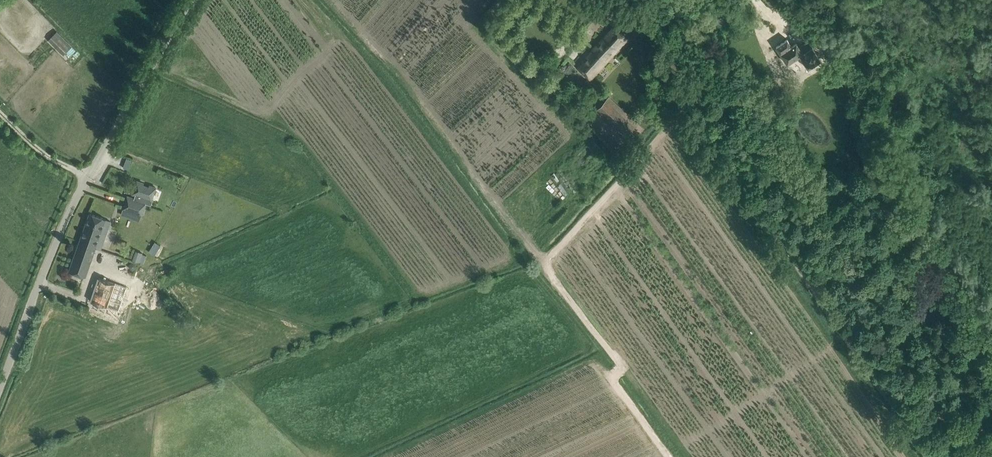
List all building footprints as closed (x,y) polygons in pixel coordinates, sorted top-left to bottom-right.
[(577,67),(584,73),(590,79),(621,45),(628,38),(615,26),(577,67)] [(822,51),(831,45),(820,28),(811,34),(822,51)] [(48,40),(63,55),(72,46),(57,31),(48,40)] [(776,46),(787,64),(800,56),(808,68),(820,61),(808,42),(799,48),(796,43),(791,46),(787,39),(776,46)] [(624,110),(609,97),(598,109),(613,123),(624,110)] [(127,196),(123,209),(141,216),(146,203),(143,202),(144,198),(151,201),(156,188),(149,186),(149,187),(144,185),(144,184),(137,181),(133,194),(136,195),(134,199),(127,196)] [(89,213),(79,242),(101,249),(108,228),(103,227),(106,219),(98,216),(89,213)] [(101,250),(101,249),(79,242),(69,271),(79,274),(85,277),(95,248),(101,250)] [(91,302),(117,310),(125,287),(99,278),(91,302)]
